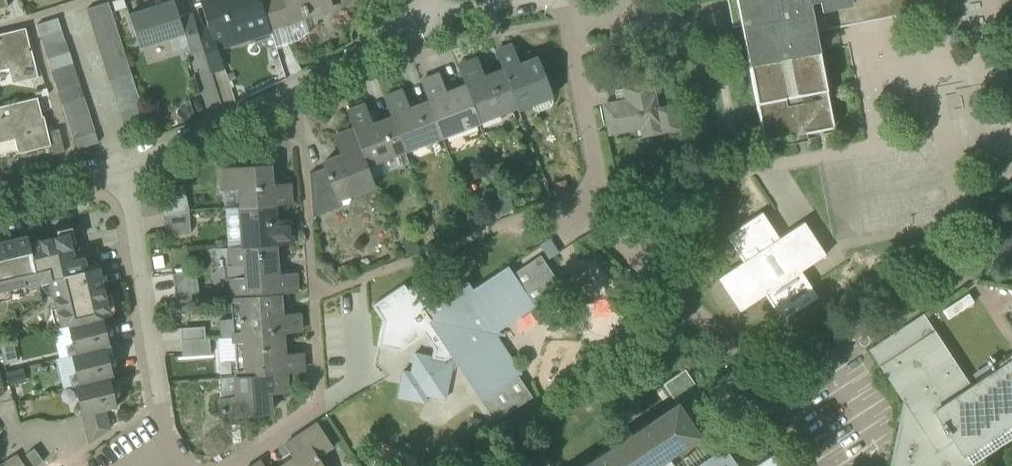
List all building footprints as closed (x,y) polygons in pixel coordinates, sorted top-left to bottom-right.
[(174,0),(128,14),(139,48),(184,34),(179,17),(174,0)] [(248,39),(271,32),(269,26),(261,2),(261,0),(200,0),(208,28),(212,39),(244,29),(248,39)] [(269,26),(292,19),(286,0),(267,0),(261,2),(269,26)] [(292,19),(303,15),(332,6),(330,0),(286,0),(292,19)] [(741,24),(751,22),(746,0),(736,0),(741,24)] [(751,22),(741,24),(763,142),(833,128),(815,31),(835,27),(832,8),(852,5),(851,0),(746,0),(751,22)] [(930,0),(851,0),(852,5),(832,8),(835,27),(932,8),(930,0)] [(85,10),(124,133),(147,126),(108,3),(85,10)] [(191,13),(179,17),(184,34),(191,55),(203,51),(197,31),(191,13)] [(269,26),(271,32),(275,43),(308,32),(303,15),(292,19),(269,26)] [(36,25),(39,37),(62,29),(58,18),(36,25)] [(212,39),(208,28),(197,31),(203,51),(215,47),(212,39)] [(0,34),(0,70),(7,68),(14,67),(18,81),(38,76),(31,46),(28,47),(24,29),(0,34)] [(39,37),(43,48),(66,41),(62,29),(39,37)] [(218,46),(218,49),(248,39),(244,29),(212,39),(215,47),(218,46)] [(43,48),(47,59),(69,52),(66,41),(43,48)] [(518,110),(532,105),(530,100),(549,92),(551,98),(552,97),(537,58),(519,65),(512,45),(495,51),(503,71),(516,105),(518,110)] [(203,51),(210,73),(225,69),(218,49),(218,46),(215,47),(203,51)] [(47,59),(50,71),(73,63),(69,52),(47,59)] [(458,67),(466,86),(479,120),(516,105),(503,71),(484,78),(477,60),(458,67)] [(50,71),(54,82),(76,75),(73,63),(50,71)] [(14,67),(7,68),(11,83),(18,81),(14,67)] [(622,75),(624,89),(651,84),(648,70),(622,75)] [(54,82),(57,94),(80,86),(76,75),(54,82)] [(421,82),(429,102),(440,132),(441,134),(479,120),(466,86),(447,93),(440,75),(421,82)] [(642,127),(643,135),(660,131),(677,128),(673,107),(656,110),(651,84),(624,89),(625,90),(630,89),(632,100),(627,101),(604,105),(609,133),(642,127)] [(57,94),(61,105),(84,98),(80,86),(57,94)] [(384,98),(391,116),(410,109),(403,90),(384,98)] [(553,102),(551,98),(549,92),(530,100),(532,105),(533,110),(538,112),(551,107),(553,102)] [(14,139),(20,138),(24,153),(51,146),(47,132),(45,121),(43,122),(37,98),(0,107),(0,143),(14,139)] [(61,105),(72,140),(95,132),(84,98),(61,105)] [(429,102),(410,109),(391,116),(403,146),(440,132),(429,102)] [(346,112),(353,129),(365,161),(403,146),(391,116),(373,123),(365,105),(346,112)] [(51,146),(53,156),(65,153),(59,129),(47,132),(51,146)] [(373,180),(365,161),(353,129),(334,137),(342,155),(323,163),(324,167),(335,195),(337,195),(373,180)] [(99,146),(95,132),(72,140),(76,153),(99,146)] [(18,154),(24,153),(20,138),(14,139),(18,154)] [(240,188),(241,207),(271,205),(289,204),(288,184),(270,185),(268,165),(221,168),(222,190),(240,188)] [(310,173),(313,217),(341,206),(339,201),(337,195),(335,195),(324,167),(310,173)] [(566,179),(553,184),(557,197),(570,192),(566,179)] [(373,180),(337,195),(339,201),(375,186),(373,180)] [(160,194),(163,215),(188,211),(185,184),(160,194)] [(240,188),(222,190),(223,208),(226,208),(241,207),(240,188)] [(503,194),(487,203),(496,218),(512,209),(503,194)] [(241,207),(243,247),(275,244),(292,243),(290,221),(273,222),(271,205),(241,207)] [(241,207),(226,208),(229,248),(243,247),(241,207)] [(190,232),(188,211),(163,215),(166,234),(190,232)] [(779,238),(762,212),(725,236),(742,262),(717,278),(739,312),(764,295),(781,321),(818,297),(801,271),(826,254),(804,221),(779,238)] [(1011,270),(1011,223),(1002,229),(997,251),(1011,270)] [(68,234),(28,244),(38,285),(50,282),(60,326),(67,324),(102,316),(109,314),(98,266),(86,269),(83,257),(74,260),(68,234)] [(421,253),(414,235),(401,240),(408,258),(421,253)] [(23,291),(22,289),(38,285),(28,244),(27,237),(14,240),(14,239),(7,241),(7,242),(4,242),(0,243),(0,296),(23,291)] [(540,245),(548,258),(558,252),(549,239),(540,245)] [(229,248),(232,297),(278,294),(296,293),(295,273),(277,274),(275,244),(243,247),(229,248)] [(540,255),(529,262),(532,267),(507,284),(499,272),(473,290),(455,301),(450,293),(433,304),(424,310),(423,310),(420,312),(427,321),(428,320),(451,354),(444,359),(432,356),(415,353),(411,372),(403,370),(398,397),(424,403),(426,395),(445,399),(451,369),(458,365),(495,421),(509,412),(507,408),(529,393),(506,358),(508,356),(502,346),(499,348),(491,336),(494,335),(492,333),(516,317),(515,315),(560,284),(540,255)] [(508,266),(499,272),(507,284),(532,267),(529,262),(513,273),(508,266)] [(172,274),(176,304),(200,300),(195,271),(172,274)] [(467,281),(450,293),(455,301),(473,290),(467,281)] [(433,348),(432,356),(444,359),(451,354),(428,320),(427,321),(420,312),(423,310),(424,310),(433,304),(419,283),(408,290),(404,284),(373,304),(383,320),(378,346),(400,350),(424,334),(433,348)] [(239,320),(241,337),(281,333),(299,332),(297,313),(279,314),(278,294),(232,297),(230,298),(232,320),(239,320)] [(1011,437),(1011,360),(970,387),(922,314),(869,350),(904,405),(892,465),(968,465),(1011,437)] [(102,316),(67,324),(72,344),(70,344),(68,345),(66,348),(67,352),(68,355),(71,355),(106,346),(109,345),(107,336),(110,334),(111,331),(109,327),(108,326),(104,325),(102,316)] [(230,320),(218,320),(220,338),(231,337),(230,320)] [(180,328),(181,341),(205,339),(204,327),(180,328)] [(234,337),(236,376),(284,373),(302,371),(300,352),(282,353),(281,333),(241,337),(234,337)] [(210,339),(205,339),(181,341),(182,356),(211,354),(210,339)] [(106,347),(106,346),(71,355),(76,374),(75,374),(72,375),(70,378),(70,382),(71,386),(74,385),(109,376),(113,375),(110,366),(112,365),(114,362),(113,358),(110,355),(108,355),(106,347)] [(663,384),(677,405),(684,415),(706,401),(685,369),(663,384)] [(285,393),(284,373),(236,376),(238,396),(220,398),(222,418),(269,414),(268,394),(285,393)] [(111,386),(109,376),(74,385),(78,402),(76,404),(74,407),(75,412),(77,414),(81,415),(105,409),(116,407),(114,397),(115,396),(117,393),(116,388),(114,386),(111,386)] [(218,378),(220,398),(238,396),(236,376),(218,378)] [(684,415),(677,405),(585,465),(651,465),(667,456),(697,435),(684,415)] [(81,415),(88,443),(110,429),(105,409),(81,415)] [(302,433),(317,456),(333,446),(317,423),(302,433)] [(281,465),(324,465),(317,456),(302,433),(284,445),(293,458),(281,465)] [(724,447),(717,435),(672,465),(667,456),(651,465),(696,465),(724,447)] [(724,447),(696,465),(737,465),(724,447)] [(34,465),(36,465),(43,461),(34,449),(26,455),(33,464),(34,465)] [(16,453),(7,460),(11,465),(24,465),(16,453)] [(771,454),(752,465),(779,465),(771,454)]
